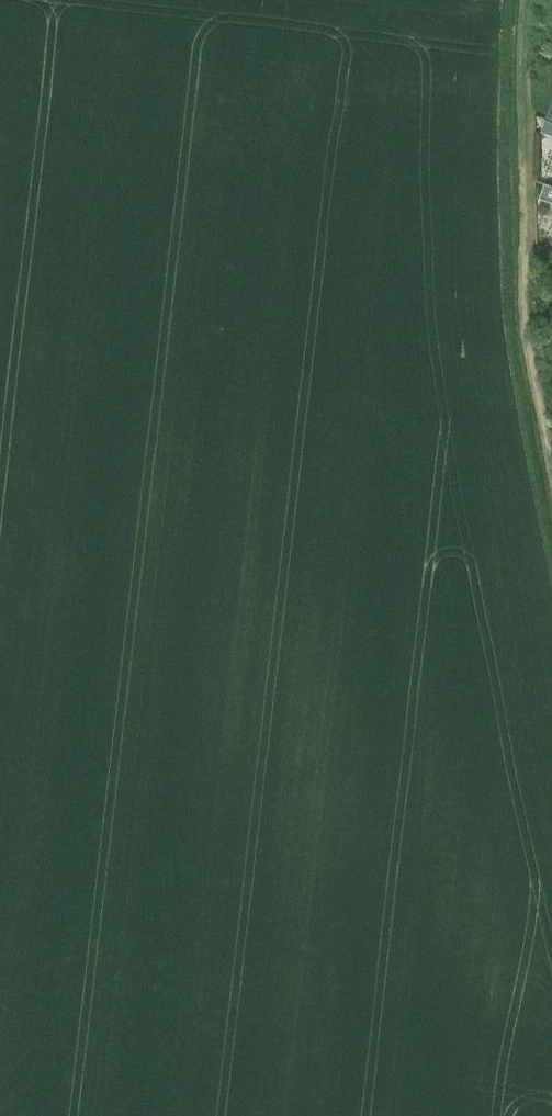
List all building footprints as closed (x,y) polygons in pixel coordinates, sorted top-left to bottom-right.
[(546,183),(542,196),(551,199),(551,185),(546,183)]
